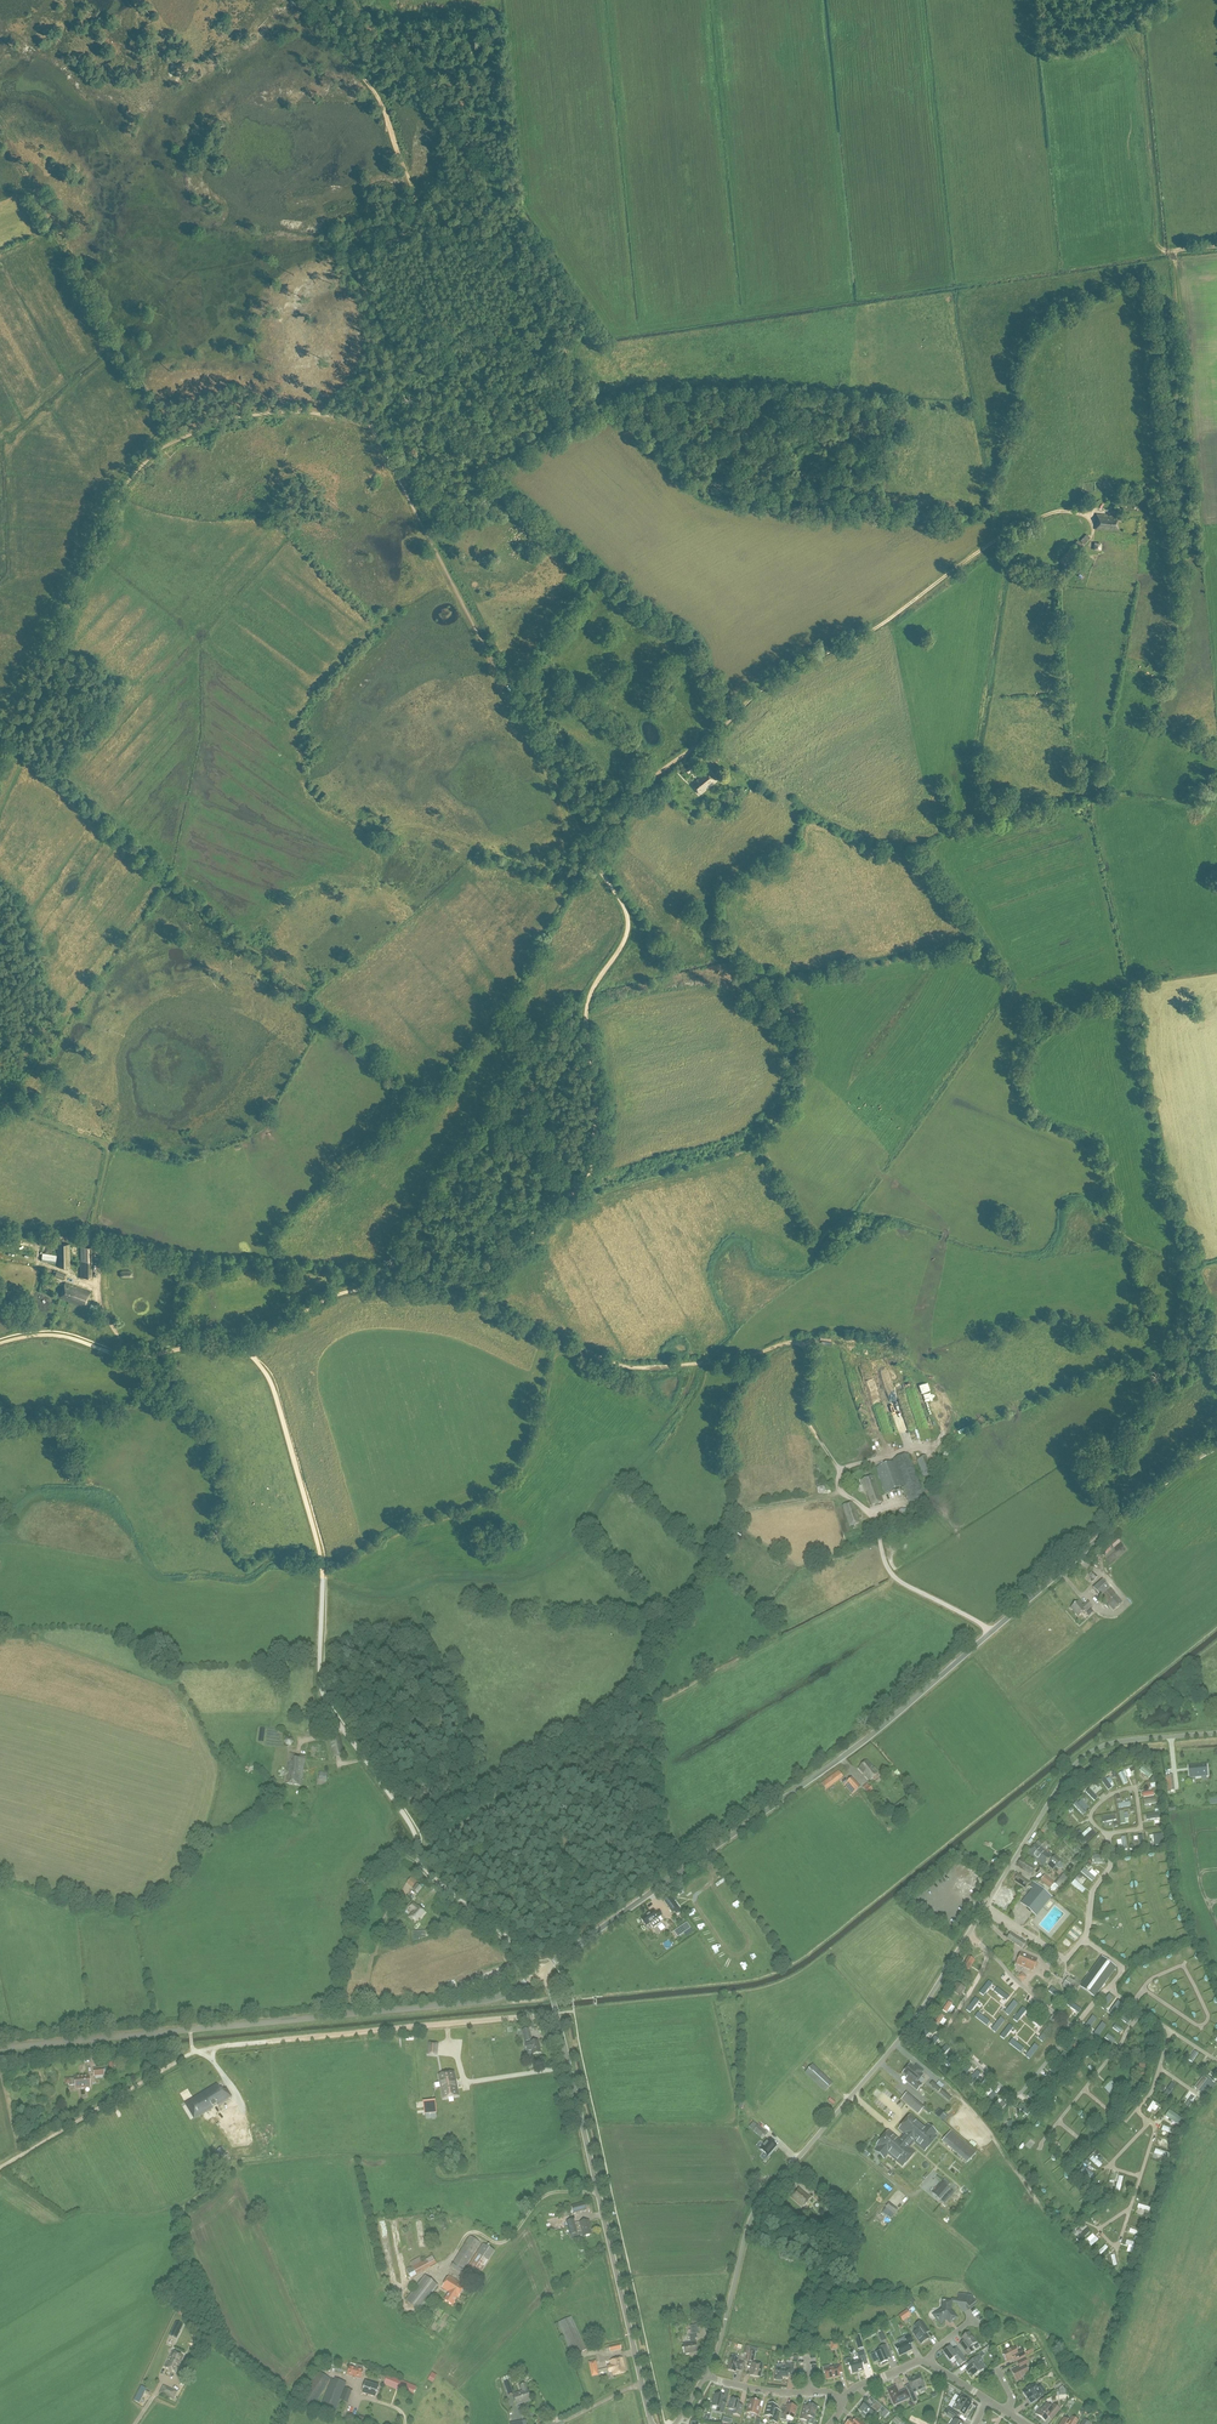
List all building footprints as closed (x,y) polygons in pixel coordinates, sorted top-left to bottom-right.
[(1117,513),(1094,511),(1093,526),(1116,528),(1117,513)] [(1085,544),(1091,538),(1086,534),(1080,540),(1085,544)] [(1065,565),(1068,562),(1070,560),(1084,544),(1079,540),(1065,555),(1063,558),(1060,561),(1065,565)] [(686,770),(689,773),(698,765),(694,762),(686,770)] [(717,779),(709,770),(692,785),(699,794),(717,779)] [(59,1267),(70,1266),(70,1244),(58,1245),(59,1267)] [(80,1277),(93,1278),(93,1247),(80,1247),(80,1277)] [(56,1263),(57,1255),(43,1253),(42,1261),(56,1263)] [(86,1307),(91,1293),(66,1284),(60,1298),(86,1307)] [(891,1404),(894,1411),(901,1408),(898,1401),(891,1404)] [(925,1453),(917,1455),(924,1475),(931,1472),(925,1453)] [(893,1460),(909,1504),(924,1498),(909,1454),(893,1460)] [(871,1507),(883,1502),(874,1476),(861,1481),(871,1507)] [(850,1527),(859,1523),(852,1502),(842,1506),(850,1527)] [(1113,1548),(1120,1542),(1117,1538),(1109,1544),(1113,1548)] [(1102,1551),(1103,1551),(1101,1553),(1103,1556),(1106,1554),(1106,1555),(1111,1550),(1108,1546),(1105,1548),(1102,1551)] [(1092,1583),(1097,1577),(1092,1572),(1089,1576),(1091,1578),(1089,1580),(1092,1583)] [(1113,1610),(1122,1603),(1102,1581),(1093,1589),(1100,1597),(1101,1596),(1113,1610)] [(1089,1609),(1092,1606),(1088,1601),(1082,1607),(1078,1602),(1070,1609),(1078,1617),(1086,1611),(1085,1610),(1088,1608),(1089,1609)] [(334,1757),(344,1755),(340,1734),(330,1736),(334,1757)] [(301,1786),(305,1756),(299,1755),(299,1759),(295,1758),(295,1754),(290,1754),(286,1784),(301,1786)] [(870,1781),(879,1773),(874,1768),(867,1760),(858,1768),(870,1781)] [(1140,1769),(1149,1777),(1152,1773),(1143,1765),(1140,1769)] [(1201,1776),(1201,1774),(1207,1773),(1206,1765),(1190,1767),(1191,1777),(1201,1776)] [(826,1789),(842,1777),(838,1771),(822,1784),(826,1789)] [(1104,1774),(1100,1777),(1108,1787),(1111,1785),(1104,1774)] [(1090,1786),(1086,1790),(1095,1799),(1099,1796),(1090,1786)] [(1083,1812),(1087,1808),(1078,1799),(1074,1803),(1083,1812)] [(1154,1832),(1154,1843),(1159,1843),(1159,1838),(1162,1838),(1161,1832),(1154,1832)] [(1047,1853),(1040,1847),(1040,1846),(1042,1843),(1039,1840),(1036,1844),(1028,1854),(1039,1864),(1043,1860),(1042,1860),(1046,1856),(1045,1855),(1047,1853)] [(1104,1861),(1103,1852),(1093,1853),(1094,1862),(1104,1861)] [(1050,1862),(1056,1866),(1058,1868),(1060,1868),(1062,1866),(1062,1863),(1060,1861),(1054,1856),(1053,1857),(1047,1853),(1045,1855),(1046,1856),(1042,1860),(1043,1860),(1039,1864),(1043,1867),(1049,1860),(1050,1861),(1050,1862)] [(1031,1875),(1036,1867),(1022,1858),(1017,1867),(1031,1875)] [(1084,1867),(1081,1870),(1092,1879),(1095,1876),(1084,1867)] [(1029,1883),(1018,1876),(1014,1881),(1025,1889),(1029,1883)] [(1045,1876),(1041,1881),(1050,1888),(1054,1891),(1058,1886),(1054,1883),(1045,1876)] [(1083,1892),(1086,1888),(1075,1878),(1071,1881),(1083,1892)] [(417,1894),(422,1888),(417,1884),(412,1890),(417,1894)] [(1036,1916),(1051,1897),(1036,1884),(1021,1903),(1036,1916)] [(680,1911),(674,1902),(668,1906),(672,1912),(674,1911),(676,1914),(680,1911)] [(422,1917),(425,1912),(418,1907),(413,1903),(409,1907),(414,1911),(410,1917),(416,1922),(421,1916),(422,1917)] [(655,1913),(653,1910),(641,1919),(646,1926),(649,1923),(653,1929),(662,1923),(658,1918),(662,1915),(659,1910),(655,1913)] [(394,1926),(398,1922),(394,1918),(387,1924),(390,1927),(393,1925),(394,1926)] [(687,1923),(674,1932),(678,1937),(691,1928),(687,1923)] [(667,1927),(670,1933),(677,1930),(674,1924),(667,1927)] [(1082,1934),(1084,1932),(1075,1926),(1073,1928),(1082,1934)] [(1078,1939),(1080,1936),(1071,1931),(1069,1933),(1078,1939)] [(1023,1948),(1026,1943),(1010,1933),(1007,1939),(1020,1947),(1020,1946),(1023,1948)] [(1191,1945),(1187,1949),(1193,1954),(1197,1950),(1191,1945)] [(1033,1971),(1038,1960),(1021,1952),(1016,1964),(1033,1971)] [(968,1970),(974,1960),(969,1957),(960,1971),(965,1974),(968,1969),(968,1970)] [(1101,1957),(1080,1987),(1094,1997),(1116,1968),(1101,1957)] [(1023,1981),(1027,1976),(1023,1972),(1019,1977),(1023,1981)] [(988,1982),(980,1992),(983,1995),(992,1985),(988,1982)] [(952,1991),(958,1995),(963,1987),(957,1983),(952,1991)] [(1129,1993),(1132,1987),(1126,1984),(1123,1991),(1129,1993)] [(1052,1988),(1049,1992),(1060,2000),(1062,1996),(1052,1988)] [(997,1989),(995,1992),(1005,2000),(1008,1997),(997,1989)] [(1108,1995),(1100,2006),(1104,2008),(1112,1998),(1108,1995)] [(975,1999),(966,2010),(970,2012),(978,2002),(975,1999)] [(1013,2001),(1005,2012),(1009,2015),(1017,2004),(1013,2001)] [(1070,2001),(1067,2005),(1078,2013),(1080,2009),(1070,2001)] [(1117,2002),(1109,2012),(1113,2015),(1121,2004),(1117,2002)] [(1022,2008),(1014,2019),(1017,2021),(1026,2011),(1022,2008)] [(978,2014),(976,2017),(986,2026),(989,2022),(978,2014)] [(1030,2014),(1028,2017),(1038,2026),(1041,2022),(1030,2014)] [(1127,2024),(1130,2021),(1123,2015),(1121,2018),(1127,2024)] [(1092,2017),(1084,2027),(1087,2030),(1096,2019),(1092,2017)] [(1000,2018),(992,2029),(996,2032),(1004,2021),(1000,2018)] [(1102,2024),(1093,2034),(1097,2037),(1105,2026),(1102,2024)] [(1009,2025),(1001,2036),(1004,2038),(1013,2028),(1009,2025)] [(1116,2025),(1113,2028),(1120,2033),(1123,2029),(1116,2025)] [(1193,2035),(1197,2030),(1192,2027),(1188,2032),(1193,2035)] [(1048,2028),(1039,2038),(1043,2041),(1051,2031),(1048,2028)] [(525,2042),(532,2040),(529,2029),(522,2031),(525,2042)] [(1109,2034),(1106,2038),(1113,2044),(1116,2041),(1109,2034)] [(934,2037),(926,2047),(930,2050),(938,2039),(934,2037)] [(1069,2042),(1072,2048),(1078,2045),(1075,2039),(1069,2042)] [(1012,2040),(1009,2044),(1020,2052),(1023,2048),(1012,2040)] [(532,2055),(541,2053),(538,2041),(529,2043),(526,2044),(528,2053),(531,2052),(532,2055)] [(437,2056),(439,2044),(428,2043),(427,2055),(437,2056)] [(945,2045),(937,2056),(941,2059),(949,2048),(945,2045)] [(1034,2045),(1026,2056),(1030,2058),(1038,2048),(1034,2045)] [(1103,2061),(1091,2051),(1087,2055),(1099,2065),(1103,2061)] [(953,2053),(945,2063),(949,2066),(957,2056),(953,2053)] [(1063,2053),(1060,2056),(1070,2065),(1073,2061),(1063,2053)] [(1205,2071),(1211,2060),(1206,2057),(1200,2067),(1205,2071)] [(826,2092),(833,2084),(812,2065),(805,2072),(826,2092)] [(923,2076),(920,2074),(923,2071),(916,2066),(914,2069),(910,2065),(903,2073),(908,2077),(905,2080),(917,2090),(922,2085),(917,2082),(923,2076)] [(967,2065),(959,2075),(963,2078),(971,2067),(967,2065)] [(1092,2075),(1080,2065),(1077,2069),(1089,2079),(1092,2075)] [(1052,2066),(1049,2070),(1059,2078),(1062,2074),(1052,2066)] [(976,2072),(968,2082),(971,2085),(980,2075),(976,2072)] [(453,2073),(439,2075),(444,2098),(457,2096),(453,2073)] [(65,2080),(66,2084),(70,2083),(70,2085),(75,2085),(75,2088),(80,2088),(81,2088),(84,2088),(85,2087),(89,2087),(88,2076),(74,2078),(75,2079),(65,2080)] [(1041,2079),(1038,2083),(1048,2091),(1051,2088),(1041,2079)] [(938,2092),(941,2089),(933,2081),(930,2085),(938,2092)] [(1110,2094),(1117,2087),(1110,2081),(1103,2088),(1110,2094)] [(988,2083),(980,2093),(983,2096),(991,2086),(988,2083)] [(193,2118),(225,2099),(217,2085),(185,2105),(193,2118)] [(1075,2097),(1063,2087),(1060,2092),(1072,2101),(1075,2097)] [(907,2090),(901,2097),(918,2113),(924,2106),(907,2090)] [(952,2098),(943,2090),(940,2093),(949,2102),(952,2098)] [(993,2092),(985,2103),(988,2105),(996,2095),(993,2092)] [(1030,2093),(1027,2096),(1037,2105),(1040,2101),(1030,2093)] [(1189,2105),(1194,2095),(1190,2093),(1185,2103),(1189,2105)] [(435,2100),(424,2101),(424,2108),(425,2113),(436,2112),(435,2100)] [(1002,2100),(994,2111),(997,2114),(1005,2103),(1002,2100)] [(1153,2100),(1147,2109),(1151,2112),(1157,2103),(1153,2100)] [(1020,2104),(1017,2108),(1028,2116),(1031,2112),(1020,2104)] [(1059,2117),(1047,2108),(1044,2112),(1056,2122),(1059,2117)] [(1178,2114),(1170,2108),(1166,2114),(1174,2120),(1178,2114)] [(936,2133),(928,2126),(926,2129),(910,2116),(899,2129),(905,2134),(899,2141),(889,2131),(877,2144),(880,2147),(876,2151),(884,2158),(888,2153),(903,2166),(914,2153),(908,2148),(914,2141),(925,2151),(936,2138),(933,2136),(936,2133)] [(753,2122),(749,2127),(753,2131),(762,2139),(765,2136),(767,2134),(768,2133),(766,2131),(765,2132),(760,2127),(758,2126),(753,2122)] [(1047,2133),(1035,2123),(1031,2127),(1043,2137),(1047,2133)] [(1163,2124),(1161,2129),(1174,2133),(1175,2128),(1163,2124)] [(1125,2139),(1127,2136),(1118,2127),(1115,2130),(1125,2139)] [(948,2144),(954,2149),(960,2140),(955,2136),(952,2140),(948,2144)] [(1112,2137),(1110,2140),(1117,2147),(1119,2145),(1112,2137)] [(768,2139),(761,2148),(766,2152),(769,2155),(771,2152),(777,2146),(770,2140),(769,2139),(768,2139)] [(966,2145),(960,2140),(954,2149),(959,2153),(965,2145),(966,2145)] [(1034,2154),(1022,2144),(1019,2149),(1030,2158),(1034,2154)] [(959,2153),(964,2157),(970,2149),(965,2145),(959,2153)] [(1109,2158),(1111,2155),(1101,2146),(1099,2148),(1109,2158)] [(227,2155),(221,2147),(215,2151),(221,2159),(227,2155)] [(969,2162),(976,2154),(970,2149),(964,2157),(969,2162)] [(1015,2155),(1019,2159),(1023,2155),(1019,2151),(1015,2155)] [(1100,2167),(1103,2164),(1093,2155),(1090,2158),(1100,2167)] [(929,2162),(916,2173),(922,2180),(935,2170),(929,2162)] [(942,2181),(932,2193),(938,2198),(948,2186),(942,2181)] [(802,2207),(811,2198),(799,2188),(791,2197),(802,2207)] [(953,2189),(943,2200),(946,2203),(956,2192),(953,2189)] [(817,2192),(815,2195),(815,2197),(823,2204),(826,2204),(828,2202),(828,2199),(819,2192),(817,2192)] [(574,2214),(587,2210),(584,2202),(572,2206),(574,2214)] [(889,2203),(885,2207),(894,2214),(898,2209),(889,2203)] [(1104,2209),(1095,2215),(1098,2220),(1107,2214),(1104,2209)] [(582,2237),(593,2234),(589,2220),(578,2223),(578,2224),(576,2225),(574,2220),(566,2222),(570,2235),(578,2233),(581,2232),(582,2237)] [(1091,2228),(1080,2233),(1082,2237),(1093,2231),(1091,2228)] [(1096,2234),(1088,2244),(1092,2247),(1100,2237),(1096,2234)] [(463,2268),(480,2242),(470,2236),(451,2267),(461,2273),(464,2269),(463,2268)] [(486,2261),(493,2250),(483,2243),(467,2268),(473,2272),(483,2258),(486,2261)] [(1105,2244),(1099,2250),(1102,2253),(1109,2247),(1105,2244)] [(782,2252),(782,2254),(780,2258),(789,2260),(791,2261),(793,2261),(795,2257),(792,2256),(792,2255),(782,2252)] [(431,2267),(436,2264),(432,2256),(426,2259),(431,2267)] [(412,2267),(422,2262),(420,2257),(410,2263),(412,2267)] [(419,2310),(438,2285),(425,2275),(406,2300),(419,2310)] [(458,2298),(465,2286),(449,2276),(441,2288),(449,2292),(444,2300),(452,2305),(457,2297),(458,2298)] [(946,2319),(949,2323),(956,2318),(950,2310),(951,2301),(946,2301),(942,2300),(941,2310),(938,2312),(936,2312),(934,2314),(934,2316),(935,2318),(937,2318),(941,2323),(946,2319)] [(907,2308),(899,2315),(904,2320),(911,2314),(907,2308)] [(573,2356),(586,2350),(571,2316),(558,2323),(573,2356)] [(917,2330),(913,2333),(921,2344),(929,2339),(926,2334),(929,2331),(922,2321),(915,2326),(917,2330)] [(176,2339),(182,2325),(176,2322),(169,2335),(176,2339)] [(695,2339),(697,2338),(697,2333),(689,2335),(691,2343),(683,2344),(685,2354),(698,2352),(696,2342),(695,2339)] [(968,2333),(961,2338),(964,2342),(960,2345),(968,2355),(974,2351),(971,2348),(974,2346),(973,2345),(976,2342),(972,2337),(971,2337),(968,2333)] [(904,2337),(906,2341),(895,2347),(900,2356),(912,2350),(909,2344),(913,2342),(909,2335),(904,2337)] [(881,2351),(876,2353),(881,2364),(888,2361),(887,2359),(890,2357),(885,2345),(879,2348),(881,2351)] [(953,2351),(950,2347),(943,2352),(950,2361),(954,2357),(958,2361),(957,2362),(960,2366),(967,2361),(964,2356),(964,2357),(957,2348),(953,2351)] [(1007,2362),(1013,2359),(1014,2362),(1025,2356),(1023,2351),(1017,2354),(1014,2347),(1002,2353),(1007,2362)] [(176,2372),(183,2356),(172,2351),(165,2367),(176,2372)] [(978,2362),(981,2360),(978,2356),(967,2364),(970,2368),(966,2371),(969,2374),(970,2373),(972,2377),(974,2375),(976,2375),(977,2373),(979,2372),(979,2373),(984,2369),(978,2362)] [(613,2375),(625,2372),(622,2358),(610,2360),(611,2365),(607,2366),(608,2372),(612,2371),(613,2375)] [(738,2360),(731,2358),(728,2370),(735,2372),(736,2369),(742,2371),(744,2363),(738,2361),(738,2360)] [(849,2364),(851,2373),(864,2370),(863,2365),(862,2359),(852,2362),(851,2359),(849,2358),(845,2359),(844,2361),(845,2365),(849,2364)] [(1025,2359),(1017,2363),(1020,2367),(1012,2371),(1017,2381),(1029,2375),(1024,2365),(1027,2363),(1025,2359)] [(596,2360),(588,2361),(591,2377),(600,2375),(596,2360)] [(762,2365),(753,2364),(750,2375),(760,2377),(762,2365)] [(788,2376),(788,2371),(794,2372),(794,2370),(794,2365),(786,2364),(785,2369),(783,2368),(783,2365),(777,2364),(777,2368),(776,2368),(775,2373),(776,2373),(775,2379),(782,2380),(782,2377),(787,2378),(788,2376)] [(824,2373),(825,2372),(827,2379),(840,2376),(839,2374),(843,2373),(841,2366),(830,2368),(830,2365),(823,2367),(824,2373)] [(350,2367),(348,2375),(361,2378),(363,2370),(356,2368),(350,2367)] [(311,2410),(331,2379),(317,2370),(298,2402),(311,2410)] [(508,2379),(509,2380),(504,2382),(508,2395),(513,2393),(510,2383),(515,2381),(513,2378),(512,2374),(508,2376),(509,2379),(508,2379)] [(412,2396),(416,2387),(388,2375),(384,2384),(412,2396)] [(920,2375),(908,2381),(912,2390),(924,2384),(920,2375)] [(334,2417),(335,2415),(340,2399),(345,2387),(347,2382),(335,2378),(334,2380),(331,2378),(319,2411),(334,2417)] [(375,2397),(379,2386),(365,2382),(362,2393),(375,2397)] [(517,2405),(531,2400),(527,2389),(525,2383),(520,2385),(523,2391),(513,2394),(517,2405)] [(1034,2396),(1036,2399),(1046,2393),(1040,2386),(1037,2388),(1033,2384),(1022,2392),(1027,2398),(1030,2395),(1034,2396)] [(141,2386),(134,2400),(139,2403),(146,2388),(141,2386)] [(165,2387),(162,2394),(171,2399),(175,2392),(165,2387)] [(345,2387),(340,2399),(348,2402),(352,2390),(345,2387)] [(888,2390),(894,2404),(909,2397),(906,2390),(898,2394),(895,2387),(888,2390)] [(909,2393),(913,2403),(917,2401),(913,2392),(909,2393)] [(948,2403),(951,2406),(960,2394),(956,2392),(948,2403)] [(971,2405),(965,2401),(967,2397),(961,2393),(959,2397),(958,2396),(955,2402),(955,2403),(963,2408),(968,2410),(971,2405)] [(724,2396),(715,2394),(712,2406),(717,2407),(716,2412),(724,2413),(726,2403),(722,2402),(724,2396)] [(740,2401),(731,2398),(729,2409),(734,2410),(733,2414),(740,2416),(743,2406),(739,2405),(740,2401)] [(759,2406),(761,2400),(757,2399),(756,2401),(751,2399),(750,2404),(749,2404),(747,2412),(758,2415),(760,2407),(759,2406)] [(871,2407),(865,2403),(859,2410),(863,2413),(862,2414),(868,2420),(872,2415),(872,2416),(875,2415),(882,2407),(885,2409),(881,2413),(882,2416),(884,2417),(888,2412),(889,2412),(876,2401),(871,2407)] [(947,2410),(953,2414),(955,2410),(964,2416),(968,2410),(963,2408),(955,2403),(952,2408),(949,2406),(947,2410)] [(776,2409),(777,2406),(768,2404),(765,2415),(771,2417),(770,2421),(776,2423),(778,2415),(780,2410),(776,2409)] [(789,2405),(788,2404),(785,2413),(782,2412),(780,2419),(786,2420),(787,2416),(794,2418),(797,2407),(796,2407),(796,2406),(789,2404),(789,2405)] [(803,2406),(802,2412),(800,2419),(807,2421),(808,2417),(814,2418),(817,2406),(808,2404),(807,2407),(803,2406)] [(1055,2415),(1060,2409),(1054,2404),(1051,2408),(1047,2404),(1042,2410),(1040,2408),(1036,2413),(1045,2421),(1052,2412),(1055,2415)]
